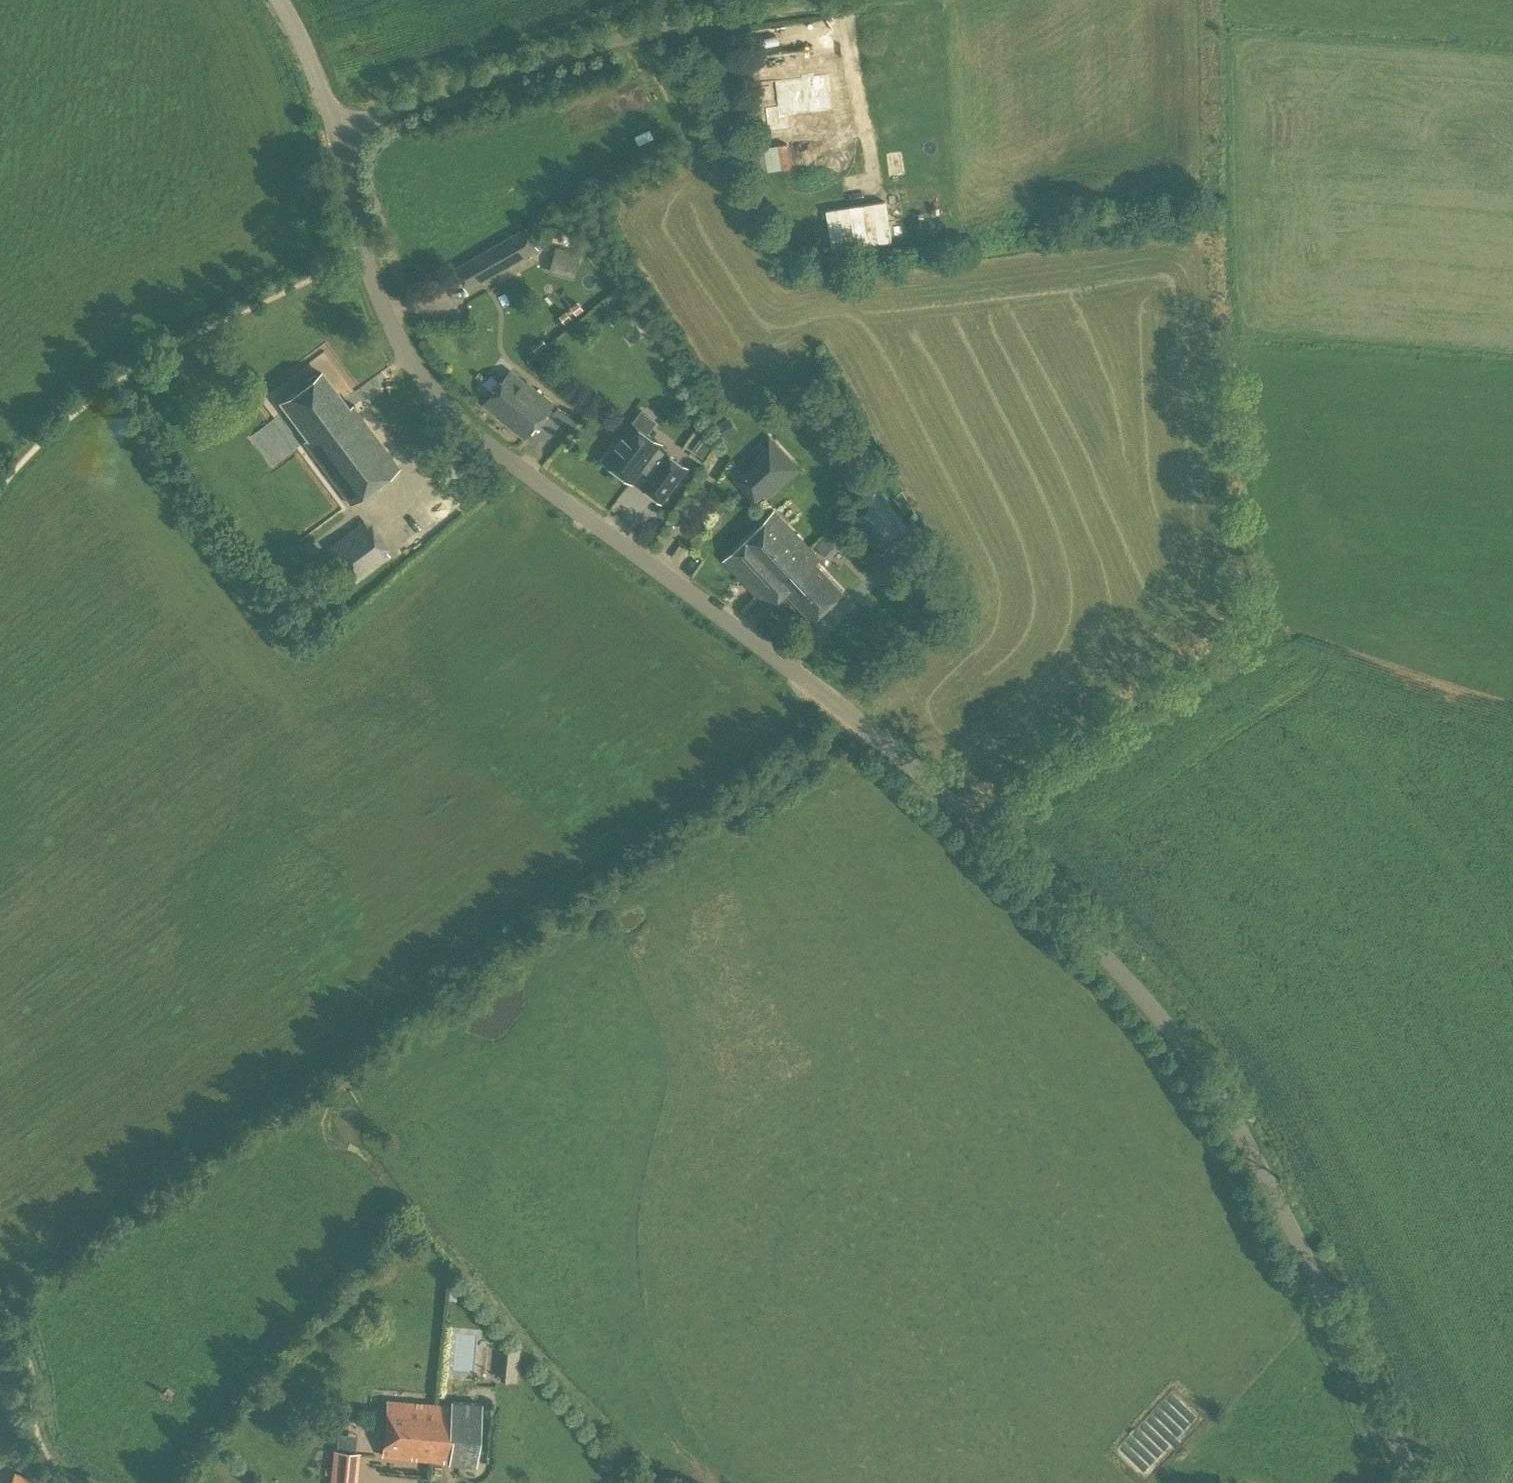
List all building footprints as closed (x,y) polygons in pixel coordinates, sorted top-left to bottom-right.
[(817,74),(816,70),(806,71),(807,75),(779,78),(782,104),(771,105),(774,129),(796,126),(794,112),(837,107),(832,72),(817,74)] [(894,202),(832,207),(835,245),(897,240),(894,202)] [(467,289),(539,248),(527,226),(454,267),(467,289)] [(580,277),(586,251),(561,245),(555,271),(580,277)] [(527,383),(511,370),(484,403),(499,416),(499,417),(525,438),(553,403),(527,382),(527,383)] [(347,407),(321,371),(280,402),(307,437),(303,440),(351,504),(400,467),(352,403),(347,407)] [(523,448),(549,463),(571,425),(552,414),(535,442),(529,438),(523,448)] [(666,453),(658,447),(661,443),(632,421),(604,460),(632,481),(645,464),(653,470),(652,471),(672,486),(687,467),(667,452),(666,453)] [(716,440),(705,432),(692,449),(703,457),(716,440)] [(767,499),(800,469),(769,435),(737,466),(767,499)] [(853,501),(885,537),(912,513),(880,477),(853,501)] [(725,560),(758,596),(780,575),(781,576),(810,550),(775,513),(725,560)] [(367,525),(363,520),(327,547),(353,583),(390,556),(386,550),(389,548),(371,523),(367,525)] [(780,575),(758,596),(769,607),(785,592),(812,620),(843,591),(816,563),(819,560),(810,550),(781,576),(780,575)] [(472,1371),(477,1335),(457,1332),(453,1368),(472,1371)] [(519,1378),(520,1347),(505,1347),(504,1378),(519,1378)] [(430,1460),(434,1404),(387,1401),(382,1456),(430,1460)] [(434,1404),(430,1460),(449,1462),(449,1463),(474,1465),(480,1404),(451,1402),(451,1406),(434,1404)] [(355,1453),(335,1451),(333,1482),(353,1482),(355,1453)]
